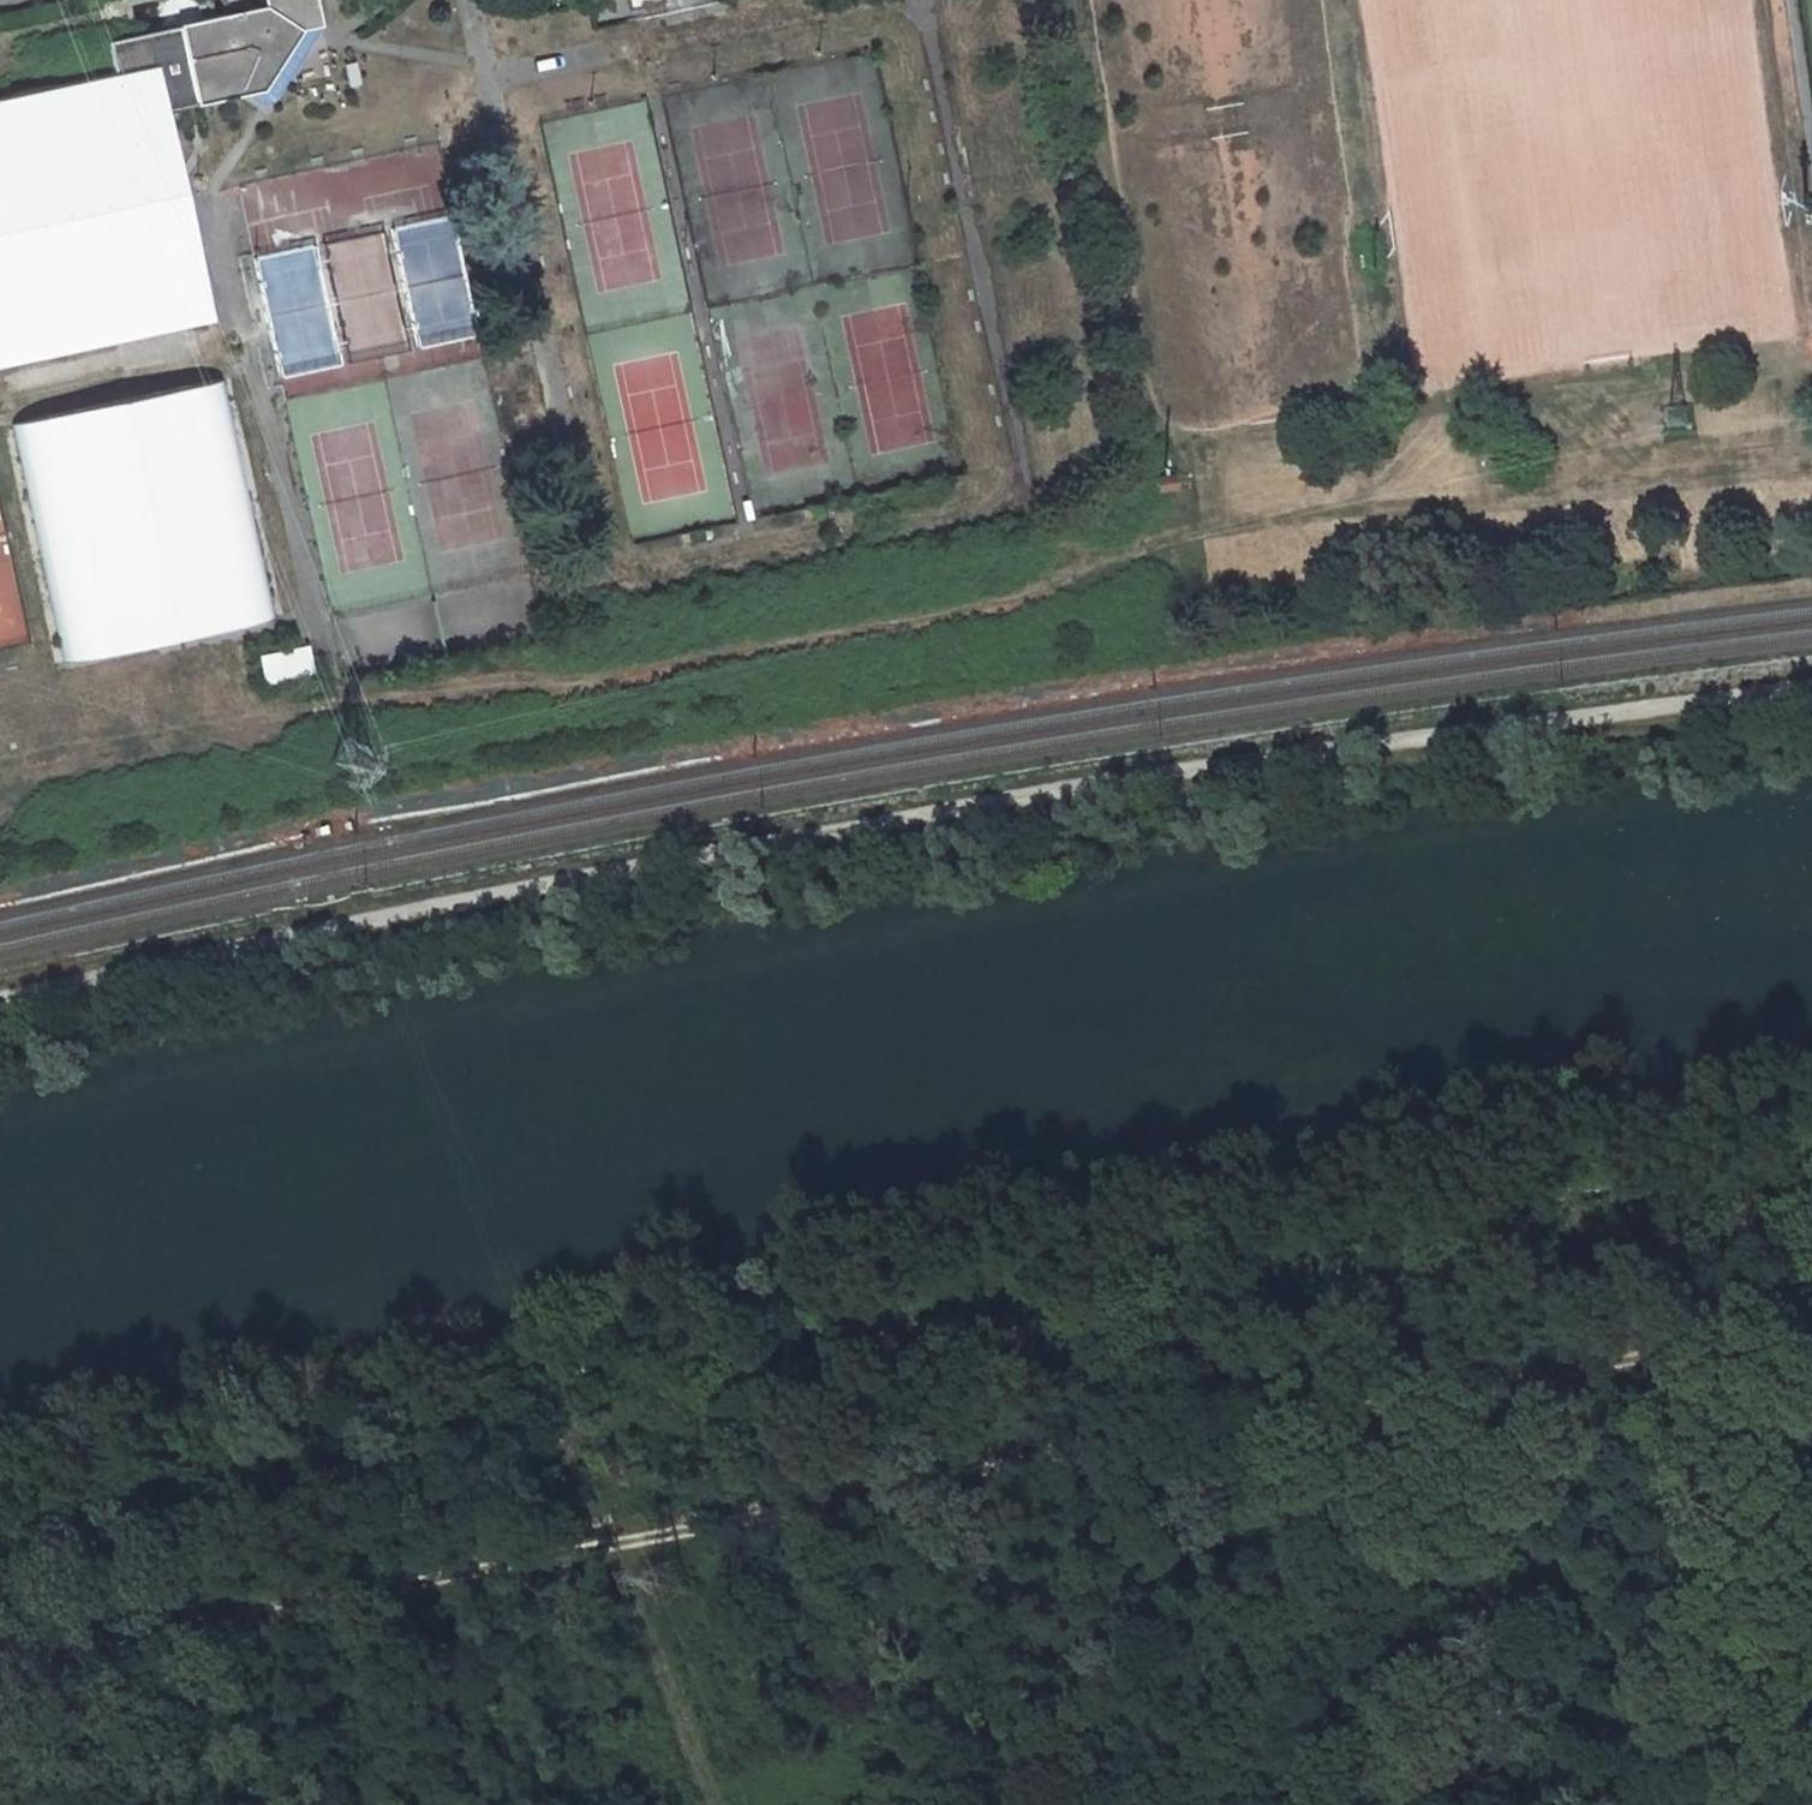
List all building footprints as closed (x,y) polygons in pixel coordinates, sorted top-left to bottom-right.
[(166,112),(262,93),(303,31),(323,27),(318,0),(264,0),(265,7),(105,39),(111,72),(156,63),(166,112)] [(263,4),(262,0),(239,0),(241,9),(263,4)] [(707,0),(629,0),(631,13),(707,0)] [(731,522),(688,313),(585,334),(628,543),(731,522)] [(12,423),(59,661),(271,617),(222,380),(12,423)] [(1176,475),(1157,477),(1159,493),(1177,491),(1176,475)] [(257,653),(262,687),(314,679),(309,646),(257,653)]
